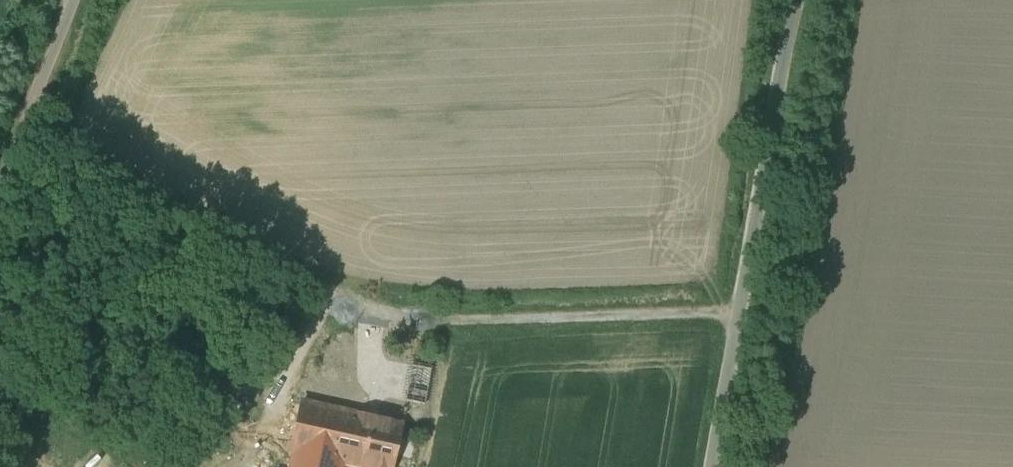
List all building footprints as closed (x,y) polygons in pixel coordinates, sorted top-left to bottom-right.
[(303,402),(292,452),(294,453),(343,464),(355,466),(392,466),(401,424),(303,402)] [(294,453),(291,466),(342,466),(343,464),(294,453)]
